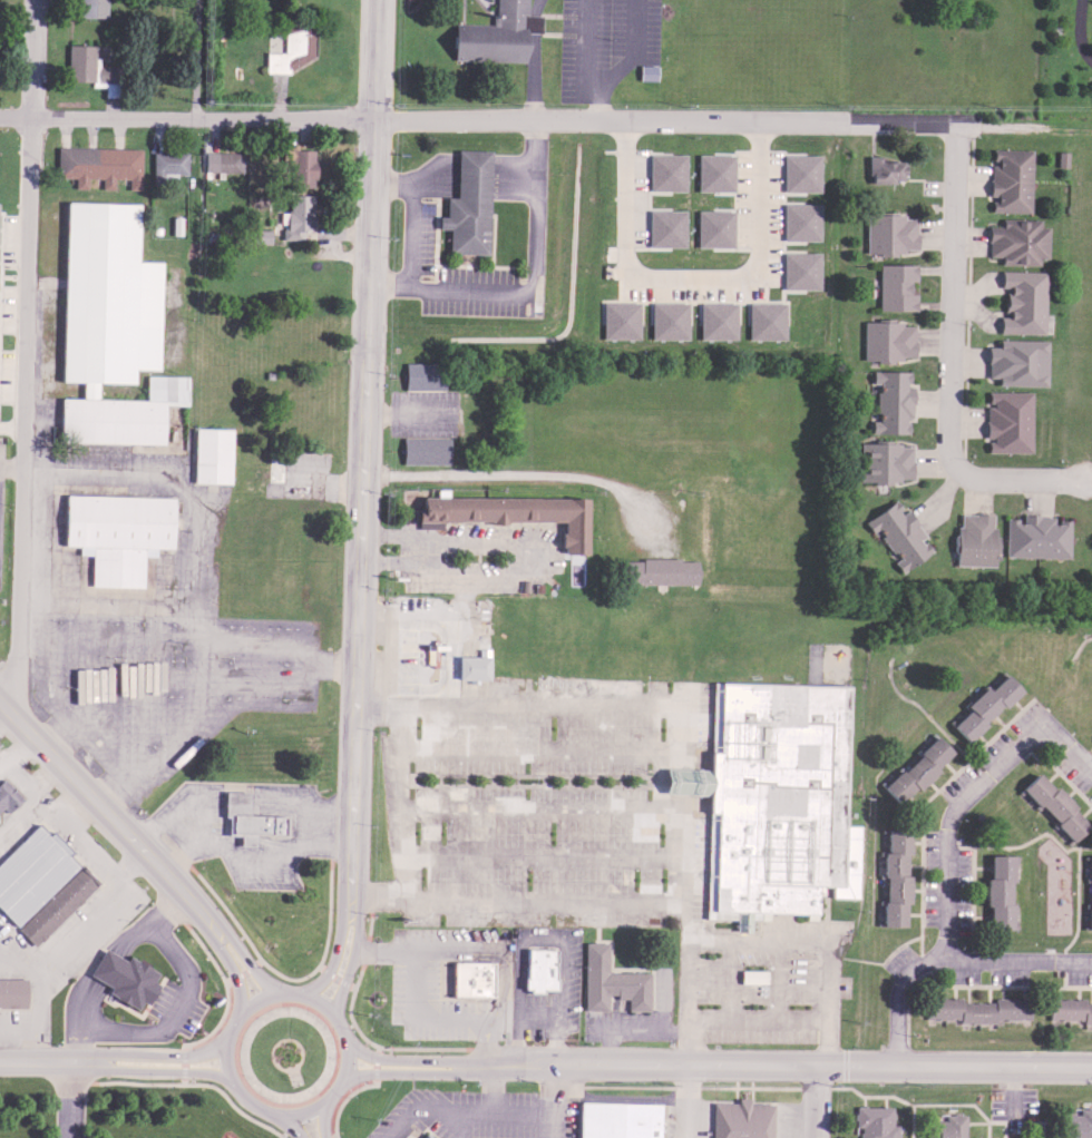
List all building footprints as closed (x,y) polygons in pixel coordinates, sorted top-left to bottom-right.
[(527,68),(528,37),(540,37),(542,14),(526,14),(527,0),(494,0),(493,27),(452,26),(451,66),(527,68)] [(316,19),(284,18),(283,50),(264,50),(264,66),(310,67),(312,32),(316,32),(316,19)] [(65,78),(90,78),(90,84),(102,84),(102,94),(117,95),(117,64),(95,64),(95,43),(66,42),(65,78)] [(140,146),(55,144),(54,174),(73,175),(73,185),(85,185),(86,175),(100,175),(100,186),(112,187),(112,175),(127,176),(127,186),(139,186),(140,146)] [(1030,147),(989,146),(988,193),(990,193),(990,209),(1029,210),(1030,147)] [(185,150),(151,150),(151,179),(175,179),(175,172),(185,172),(185,150)] [(202,169),(240,170),(240,151),(202,150),(202,169)] [(490,153),(486,257),(446,255),(448,200),(456,202),(458,151),(490,153)] [(648,188),(684,189),(685,151),(648,151),(648,188)] [(695,188),(732,189),(732,152),(696,151),(695,188)] [(782,189),(818,189),(819,152),(782,152),(782,189)] [(866,180),(901,180),(901,159),(879,159),(878,153),(866,153),(866,180)] [(312,193),(288,192),(288,209),(279,209),(279,220),(283,220),(282,237),(311,237),(312,193)] [(781,238),(818,238),(819,201),(782,200),(781,238)] [(66,207),(62,382),(80,382),(80,398),(58,396),(58,430),(77,430),(76,443),(162,444),(162,406),(187,408),(187,375),(142,374),(142,400),(96,399),(96,385),(131,386),(131,369),(157,369),(159,265),(135,265),(136,208),(66,207)] [(684,208),(648,207),(647,244),(683,245),(684,208)] [(732,246),(733,208),(695,207),(694,245),(732,246)] [(864,251),(901,251),(901,246),(915,246),(915,213),(864,213),(864,251)] [(1037,262),(1037,254),(1046,254),(1047,225),(1038,225),(1038,217),(1000,217),(1000,224),(987,223),(986,253),(998,253),(998,262),(1037,262)] [(269,227),(249,227),(249,240),(269,241),(269,227)] [(819,250),(782,250),(781,287),(818,287),(819,250)] [(876,308),(914,309),(915,292),(908,291),(908,278),(914,278),(914,262),(877,261),(876,308)] [(1045,269),(998,268),(998,284),(1004,284),(1003,312),(997,312),(996,330),(1043,331),(1045,269)] [(650,299),(650,336),(686,337),(687,300),(650,299)] [(600,336),(638,337),(639,300),(601,300),(600,336)] [(698,337),(735,337),(735,300),(698,300),(698,337)] [(783,300),(746,300),(747,337),(784,337),(783,300)] [(861,359),(913,357),(912,323),(900,323),(900,319),(860,320),(861,359)] [(1045,338),(995,337),(995,344),(985,344),(985,375),(995,375),(995,383),(1044,384),(1045,338)] [(406,364),(404,391),(441,392),(442,365),(406,364)] [(907,432),(907,417),(911,417),(912,385),(907,385),(907,369),(870,369),(870,380),(875,381),(875,418),(869,418),(869,431),(907,432)] [(1030,390),(985,389),(984,438),(985,438),(985,450),(1030,450),(1030,390)] [(191,428),(191,484),(228,484),(230,428),(191,428)] [(400,436),(400,464),(448,464),(448,438),(400,436)] [(859,479),(910,480),(911,441),(859,441),(859,479)] [(61,494),(60,545),(74,545),(72,556),(88,557),(88,588),(138,589),(139,559),(150,559),(150,548),(168,548),(169,497),(61,494)] [(419,498),(419,522),(560,521),(560,551),(585,551),(585,498),(419,498)] [(929,549),(920,536),(923,534),(906,507),(901,510),(893,498),(861,519),(869,532),(876,527),(895,557),(891,560),(897,570),(929,549)] [(993,512),(959,512),(959,525),(953,525),(953,563),(992,564),(993,512)] [(1068,518),(1053,518),(1053,514),(1020,513),(1020,516),(1004,516),(1004,555),(1067,556),(1068,518)] [(696,580),(695,556),(618,557),(619,582),(696,580)] [(458,657),(457,679),(488,680),(488,649),(478,649),(477,657),(458,657)] [(960,703),(964,707),(948,723),(963,739),(1017,686),(1001,671),(985,686),(982,682),(960,703)] [(709,679),(706,769),(663,768),(662,796),(705,797),(703,920),(734,920),(734,934),(751,934),(751,920),(759,920),(759,912),(815,914),(816,886),(829,886),(828,897),(855,897),(857,828),(841,828),(845,683),(709,679)] [(949,748),(934,733),(879,785),(896,803),(935,766),(933,764),(949,748)] [(1035,768),(1017,785),(1069,838),(1087,821),(1035,768)] [(0,779),(0,807),(1,806),(7,811),(21,796),(2,777),(0,779)] [(223,791),(222,834),(238,834),(237,845),(253,846),(253,833),(271,834),(272,815),(246,814),(246,792),(223,791)] [(0,858),(0,911),(32,944),(98,882),(40,821),(0,858)] [(880,924),(903,924),(903,901),(907,901),(907,873),(905,873),(905,826),(881,826),(880,924)] [(1009,853),(985,852),(984,926),(1008,926),(1009,853)] [(648,970),(606,970),(606,940),(583,940),(582,1007),(605,1007),(605,994),(625,995),(625,1008),(647,1008),(648,970)] [(104,948),(89,973),(110,985),(106,991),(135,1008),(138,1000),(145,1004),(156,985),(149,981),(155,971),(127,954),(124,960),(104,948)] [(525,949),(524,990),(555,991),(555,950),(525,949)] [(450,962),(450,998),(494,998),(494,962),(450,962)] [(738,981),(764,981),(764,968),(739,968),(738,981)] [(27,1008),(27,977),(0,977),(0,1008),(27,1008)] [(1030,996),(924,996),(924,1018),(1030,1018),(1030,996)] [(1047,997),(1047,1019),(1091,1019),(1091,998),(1047,997)] [(708,1137),(770,1137),(771,1101),(709,1100),(708,1137)] [(575,1137),(660,1137),(661,1105),(576,1102),(575,1137)] [(854,1104),(855,1137),(897,1137),(897,1122),(892,1122),(892,1104),(854,1104)] [(1078,1105),(1078,1111),(1060,1110),(1060,1137),(1091,1137),(1091,1105),(1078,1105)] [(944,1111),(944,1117),(927,1116),(927,1137),(964,1137),(965,1112),(944,1111)] [(422,1127),(412,1137),(433,1137),(422,1127)]
